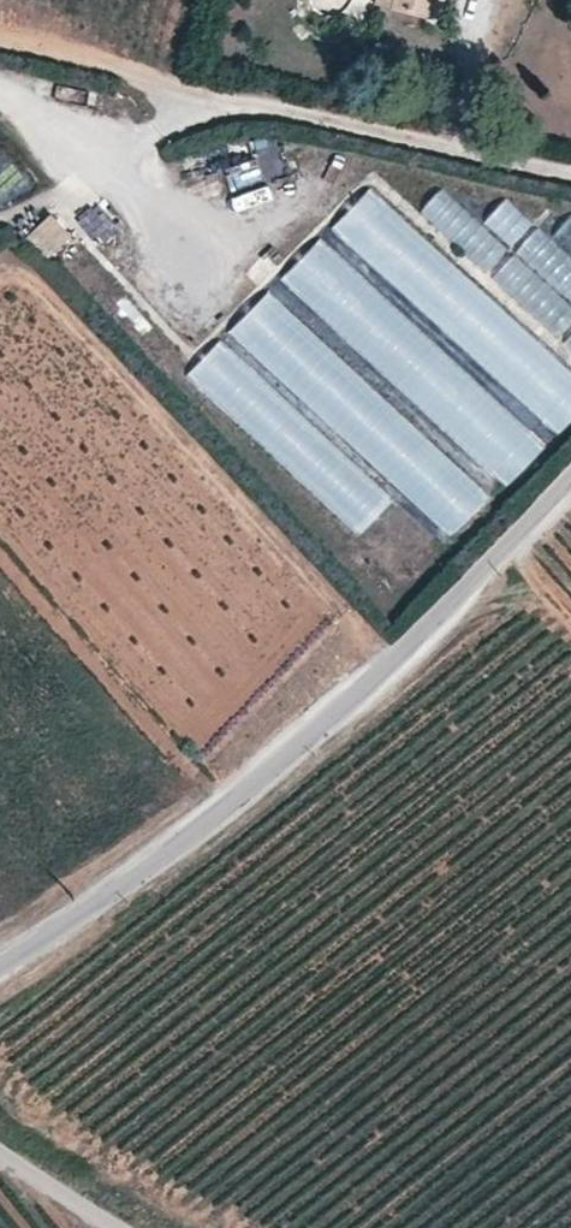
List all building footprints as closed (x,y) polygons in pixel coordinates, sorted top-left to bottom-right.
[(375,5),(392,9),(394,0),(376,0),(375,5)] [(392,9),(429,19),(433,0),(394,0),(392,9)] [(372,187),(334,229),(561,434),(570,422),(570,368),(372,187)] [(570,357),(570,212),(548,237),(534,224),(534,223),(505,197),(481,223),(441,187),(414,216),(570,357)] [(50,209),(24,235),(45,257),(72,231),(50,209)] [(546,446),(321,239),(284,278),(509,486),(546,446)] [(490,497),(267,291),(229,331),(453,538),(490,497)] [(394,499),(221,340),(188,376),(362,535),(394,499)]
